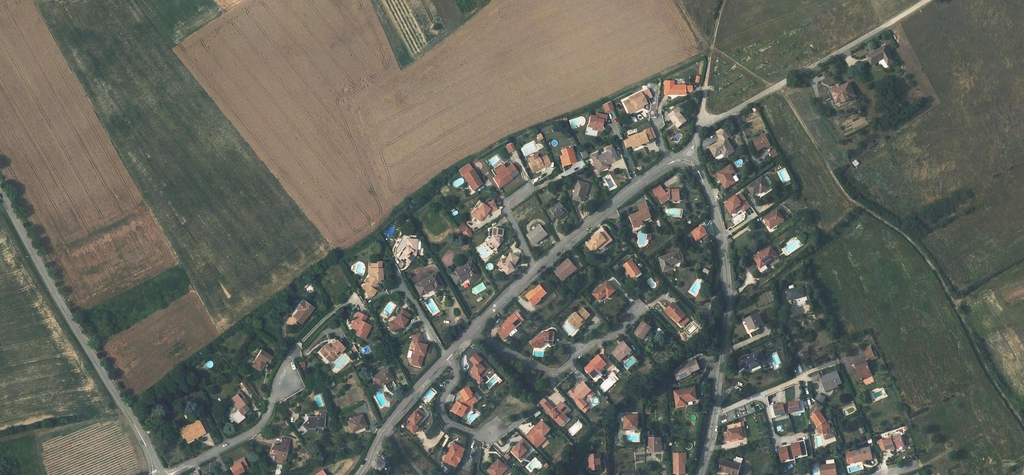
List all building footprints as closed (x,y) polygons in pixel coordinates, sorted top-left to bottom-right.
[(802,37),(804,36),(806,39),(812,36),(809,32),(805,26),(794,33),(798,39),(802,37)] [(804,49),(805,51),(801,53),(804,59),(808,57),(808,56),(814,53),(808,42),(801,45),(804,49)] [(749,47),(749,51),(744,51),(744,58),(748,58),(748,60),(755,61),(756,48),(749,47)] [(882,52),(880,49),(867,56),(872,65),(879,61),(884,58),(889,65),(895,62),(886,48),(883,49),(884,51),(882,52)] [(797,55),(794,57),(793,56),(790,52),(784,56),(790,67),(797,63),(801,61),(797,55)] [(884,58),(879,61),(887,69),(890,67),(889,65),(884,58)] [(757,78),(756,79),(753,76),(747,80),(749,83),(751,82),(754,88),(766,81),(762,76),(757,78)] [(672,81),(664,81),(664,94),(685,94),(685,91),(692,91),(691,86),(685,86),(685,85),(672,86),(672,81)] [(849,83),(831,91),(834,96),(835,95),(839,103),(855,96),(849,83)] [(623,102),(625,105),(629,113),(637,109),(636,108),(642,105),(641,102),(645,101),(644,100),(651,97),(648,90),(641,93),(641,92),(628,98),(629,99),(623,102)] [(723,91),(722,95),(721,95),(716,95),(715,101),(728,103),(729,97),(729,92),(723,91)] [(834,96),(831,91),(830,92),(836,104),(839,103),(835,95),(834,96)] [(679,128),(687,121),(680,112),(682,111),(679,107),(669,115),(679,128)] [(596,117),(591,116),(589,125),(593,126),(593,127),(593,130),(600,131),(604,129),(602,126),(602,124),(603,120),(605,120),(606,120),(607,111),(601,110),(600,112),(600,114),(597,113),(596,117)] [(646,132),(649,140),(656,137),(653,128),(646,131),(646,132)] [(724,131),(718,135),(721,138),(718,140),(720,142),(710,148),(718,160),(725,156),(734,151),(727,139),(729,137),(724,131)] [(639,135),(638,134),(636,135),(636,133),(629,136),(630,139),(632,146),(633,146),(641,143),(642,145),(643,144),(650,142),(649,140),(646,132),(639,135)] [(766,135),(753,141),(758,151),(770,144),(766,135)] [(597,152),(590,155),(598,171),(608,166),(607,164),(618,159),(611,146),(605,148),(607,152),(598,156),(597,152)] [(561,151),(562,156),(565,165),(576,162),(572,147),(561,151)] [(771,157),(778,154),(775,149),(769,152),(771,157)] [(582,159),(587,157),(584,150),(579,152),(582,159)] [(542,166),(543,167),(550,164),(546,156),(539,159),(539,158),(538,158),(530,163),(528,163),(531,169),(533,168),(535,171),(539,169),(539,168),(542,166)] [(463,175),(472,169),(468,164),(464,167),(459,171),(462,176),(463,175)] [(504,183),(511,178),(518,173),(515,169),(511,164),(505,169),(497,175),(493,178),(498,187),(504,183)] [(497,175),(505,169),(502,165),(494,171),(497,175)] [(731,165),(717,173),(726,189),(736,183),(740,180),(731,165)] [(482,184),(472,169),(463,175),(468,183),(468,182),(473,190),(482,184)] [(763,177),(748,187),(754,195),(760,191),(762,193),(770,188),(763,177)] [(588,185),(579,182),(574,199),(583,202),(588,185)] [(661,199),(664,203),(671,199),(671,203),(680,203),(680,190),(670,190),(670,189),(668,189),(664,191),(660,185),(652,189),(657,197),(659,195),(661,199)] [(741,193),(724,204),(731,213),(735,210),(734,208),(740,204),(744,210),(750,206),(741,193)] [(477,211),(473,216),(481,222),(486,213),(487,212),(488,212),(496,208),(493,201),(484,206),(482,204),(477,211)] [(643,211),(641,212),(631,215),(635,226),(642,223),(642,221),(651,218),(648,210),(650,209),(647,201),(641,204),(643,211)] [(560,203),(551,210),(560,220),(569,213),(560,203)] [(777,210),(764,219),(771,229),(784,220),(777,210)] [(541,226),(529,236),(536,245),(548,235),(541,226)] [(705,230),(702,226),(691,232),(696,240),(707,234),(705,230)] [(463,232),(462,233),(466,239),(472,236),(468,229),(467,230),(463,232)] [(505,230),(495,229),(494,237),(495,237),(493,239),(492,239),(488,243),(494,248),(495,246),(497,248),(504,239),(505,230)] [(596,251),(599,248),(604,244),(603,243),(607,240),(608,242),(601,249),(602,250),(613,241),(606,231),(602,234),(601,233),(598,236),(597,237),(598,238),(595,240),(594,239),(594,240),(590,243),(596,251)] [(407,239),(408,235),(407,235),(404,235),(402,237),(396,248),(396,251),(396,252),(397,254),(400,257),(404,253),(403,252),(408,246),(408,239),(407,239)] [(404,253),(400,257),(399,258),(407,265),(412,259),(411,258),(413,254),(415,255),(416,249),(414,249),(415,245),(416,245),(417,239),(416,239),(416,235),(408,235),(407,239),(408,239),(408,246),(403,252),(404,253)] [(604,244),(599,248),(601,249),(608,242),(607,240),(603,243),(604,244)] [(596,251),(590,243),(587,245),(593,253),(596,251)] [(760,256),(755,259),(761,268),(766,265),(765,264),(772,260),(773,261),(777,257),(771,248),(763,254),(762,252),(760,254),(760,256)] [(681,261),(678,252),(660,258),(664,271),(673,268),(672,264),(681,261)] [(507,262),(503,259),(499,266),(506,270),(509,275),(516,271),(514,268),(513,269),(512,268),(513,267),(516,266),(520,258),(512,254),(507,262)] [(555,272),(562,280),(570,274),(571,275),(577,269),(574,266),(569,259),(555,272)] [(632,260),(624,266),(633,278),(641,273),(632,260)] [(375,269),(370,269),(370,277),(368,281),(369,282),(367,286),(363,288),(369,298),(374,296),(376,291),(373,289),(377,282),(378,280),(382,280),(382,269),(381,269),(381,261),(376,261),(376,264),(375,264),(375,269)] [(579,261),(574,266),(577,269),(578,270),(583,266),(579,261)] [(471,262),(450,274),(456,284),(468,277),(470,280),(479,275),(471,262)] [(362,286),(363,288),(367,286),(369,282),(368,281),(370,277),(370,269),(368,269),(368,275),(362,286)] [(420,295),(421,295),(432,288),(434,292),(443,286),(435,273),(414,285),(420,295)] [(616,291),(607,281),(594,294),(599,300),(607,294),(609,297),(616,291)] [(533,290),(526,296),(534,304),(550,290),(546,285),(542,288),(540,285),(534,291),(533,290)] [(803,287),(787,291),(789,300),(806,297),(803,287)] [(303,300),(299,305),(301,307),(294,317),(303,323),(313,308),(303,300)] [(674,302),(666,310),(672,316),(678,322),(679,322),(682,326),(689,319),(686,316),(686,315),(674,302)] [(301,307),(299,305),(292,315),(294,317),(301,307)] [(581,324),(584,321),(590,315),(584,309),(578,314),(577,314),(574,317),(575,318),(570,323),(575,328),(576,327),(578,329),(582,325),(581,324)] [(394,321),(391,322),(389,324),(391,330),(402,328),(410,315),(401,310),(394,321)] [(352,327),(359,313),(357,312),(350,327),(352,327)] [(366,316),(359,313),(352,327),(358,331),(356,335),(364,339),(370,326),(363,323),(366,316)] [(515,315),(522,323),(525,321),(518,313),(515,315)] [(746,320),(750,330),(757,327),(764,324),(759,314),(746,320)] [(515,315),(507,321),(508,322),(502,326),(503,327),(498,331),(505,339),(510,335),(509,334),(522,323),(515,315)] [(562,326),(571,336),(576,331),(567,321),(562,326)] [(634,334),(642,339),(646,333),(647,334),(652,327),(643,321),(634,334)] [(546,334),(543,333),(539,337),(538,337),(531,343),(535,347),(538,345),(540,347),(543,345),(543,342),(545,341),(554,341),(554,333),(548,332),(546,334)] [(412,358),(411,364),(420,367),(426,345),(422,344),(419,333),(411,336),(413,342),(415,341),(416,343),(413,352),(413,353),(415,354),(414,358),(412,358)] [(335,354),(337,356),(345,349),(337,341),(333,344),(334,346),(331,349),(328,346),(321,353),(325,358),(329,354),(332,357),(335,354)] [(634,352),(625,343),(621,346),(620,345),(617,348),(617,349),(613,353),(620,361),(627,355),(628,357),(634,352)] [(321,353),(328,346),(327,345),(320,352),(321,353)] [(868,359),(871,358),(874,356),(873,352),(871,346),(864,349),(868,359)] [(260,371),(266,362),(265,362),(266,359),(267,360),(269,362),(272,357),(261,350),(252,366),(260,371)] [(761,351),(742,359),(747,371),(766,363),(761,351)] [(329,354),(325,358),(330,363),(337,356),(335,354),(332,357),(329,354)] [(492,369),(476,354),(471,360),(477,366),(470,372),(477,379),(480,376),(481,377),(487,370),(489,372),(492,369)] [(592,362),(593,363),(591,366),(590,364),(586,367),(590,371),(589,372),(594,378),(601,372),(600,371),(607,364),(599,355),(592,362)] [(684,366),(677,369),(681,378),(692,374),(691,372),(700,369),(696,360),(687,363),(686,361),(682,363),(684,366)] [(861,376),(871,372),(866,360),(855,364),(857,368),(853,370),(857,381),(862,379),(861,376)] [(393,379),(388,369),(373,377),(378,387),(393,379)] [(821,378),(824,388),(833,384),(833,386),(838,384),(842,383),(838,371),(821,378)] [(583,409),(588,405),(582,399),(587,395),(591,391),(584,382),(578,387),(580,389),(576,392),(575,391),(573,389),(569,392),(578,402),(577,403),(583,409)] [(453,410),(464,416),(469,407),(474,407),(474,403),(478,400),(469,386),(462,391),(466,398),(461,400),(460,402),(458,401),(453,410)] [(695,388),(675,392),(677,406),(686,405),(686,401),(697,399),(695,388)] [(239,390),(235,393),(236,394),(231,398),(239,408),(230,414),(238,424),(246,417),(243,414),(249,409),(248,408),(250,406),(248,404),(250,403),(246,398),(245,398),(239,390)] [(432,390),(425,395),(427,399),(435,395),(432,390)] [(819,394),(816,399),(822,403),(826,398),(819,394)] [(792,413),(801,411),(801,413),(806,412),(804,400),(799,401),(799,402),(796,403),(790,404),(791,407),(792,413)] [(548,402),(543,406),(561,426),(567,421),(562,416),(565,414),(569,410),(562,402),(555,409),(548,402)] [(728,422),(756,411),(755,407),(752,408),(750,404),(738,409),(740,412),(736,414),(734,410),(727,413),(728,418),(727,418),(728,422)] [(779,406),(775,406),(775,405),(770,406),(772,418),(778,417),(777,416),(786,414),(785,408),(784,405),(779,406)] [(413,420),(408,426),(415,431),(420,426),(416,423),(418,420),(420,422),(425,417),(423,415),(425,412),(420,407),(410,418),(413,420)] [(827,421),(820,411),(815,414),(812,417),(817,424),(819,424),(820,426),(818,427),(819,434),(823,434),(825,439),(835,436),(832,427),(830,427),(827,428),(827,421)] [(324,427),(325,413),(320,413),(320,417),(305,416),(304,420),(307,420),(301,425),(307,430),(307,432),(315,432),(315,428),(317,427),(324,427)] [(638,415),(624,415),(624,429),(638,429),(638,415)] [(351,422),(349,424),(352,432),(366,426),(362,416),(358,418),(353,421),(352,420),(350,421),(351,422)] [(196,435),(197,437),(208,431),(209,431),(203,419),(184,429),(184,428),(180,430),(182,434),(183,434),(186,440),(196,435)] [(542,421),(530,432),(539,441),(545,436),(551,430),(542,421)] [(725,442),(730,440),(739,439),(744,438),(741,422),(727,425),(729,433),(724,434),(725,442)] [(530,432),(526,436),(538,447),(547,439),(545,436),(539,441),(530,432)] [(886,450),(886,451),(891,449),(899,446),(900,448),(901,451),(905,449),(901,435),(883,441),(886,450)] [(285,462),(290,440),(282,438),(280,446),(274,445),(272,452),(277,453),(276,460),(285,462)] [(519,446),(514,452),(520,458),(528,450),(532,446),(524,438),(520,442),(522,444),(519,446)] [(661,438),(649,439),(649,452),(654,452),(654,451),(661,451),(661,438)] [(787,446),(787,447),(780,449),(782,461),(790,459),(790,461),(796,460),(795,457),(803,455),(803,457),(808,456),(805,441),(800,442),(800,443),(787,446)] [(454,443),(446,460),(457,466),(460,461),(464,454),(466,449),(454,443)] [(849,464),(855,463),(855,461),(863,459),(863,461),(873,459),(871,447),(852,451),(853,453),(847,454),(849,464)] [(528,450),(520,458),(522,460),(530,452),(528,450)] [(686,474),(686,463),(684,463),(684,453),(674,453),(675,474),(686,474)] [(601,454),(589,455),(591,470),(602,469),(601,454)] [(500,459),(488,470),(493,474),(501,474),(504,472),(506,474),(510,470),(500,459)] [(721,469),(729,471),(729,473),(737,474),(739,474),(741,465),(723,460),(721,469)] [(245,461),(235,465),(230,468),(234,474),(235,474),(248,468),(245,461)] [(838,474),(836,464),(820,466),(821,474),(830,474),(838,474)]
